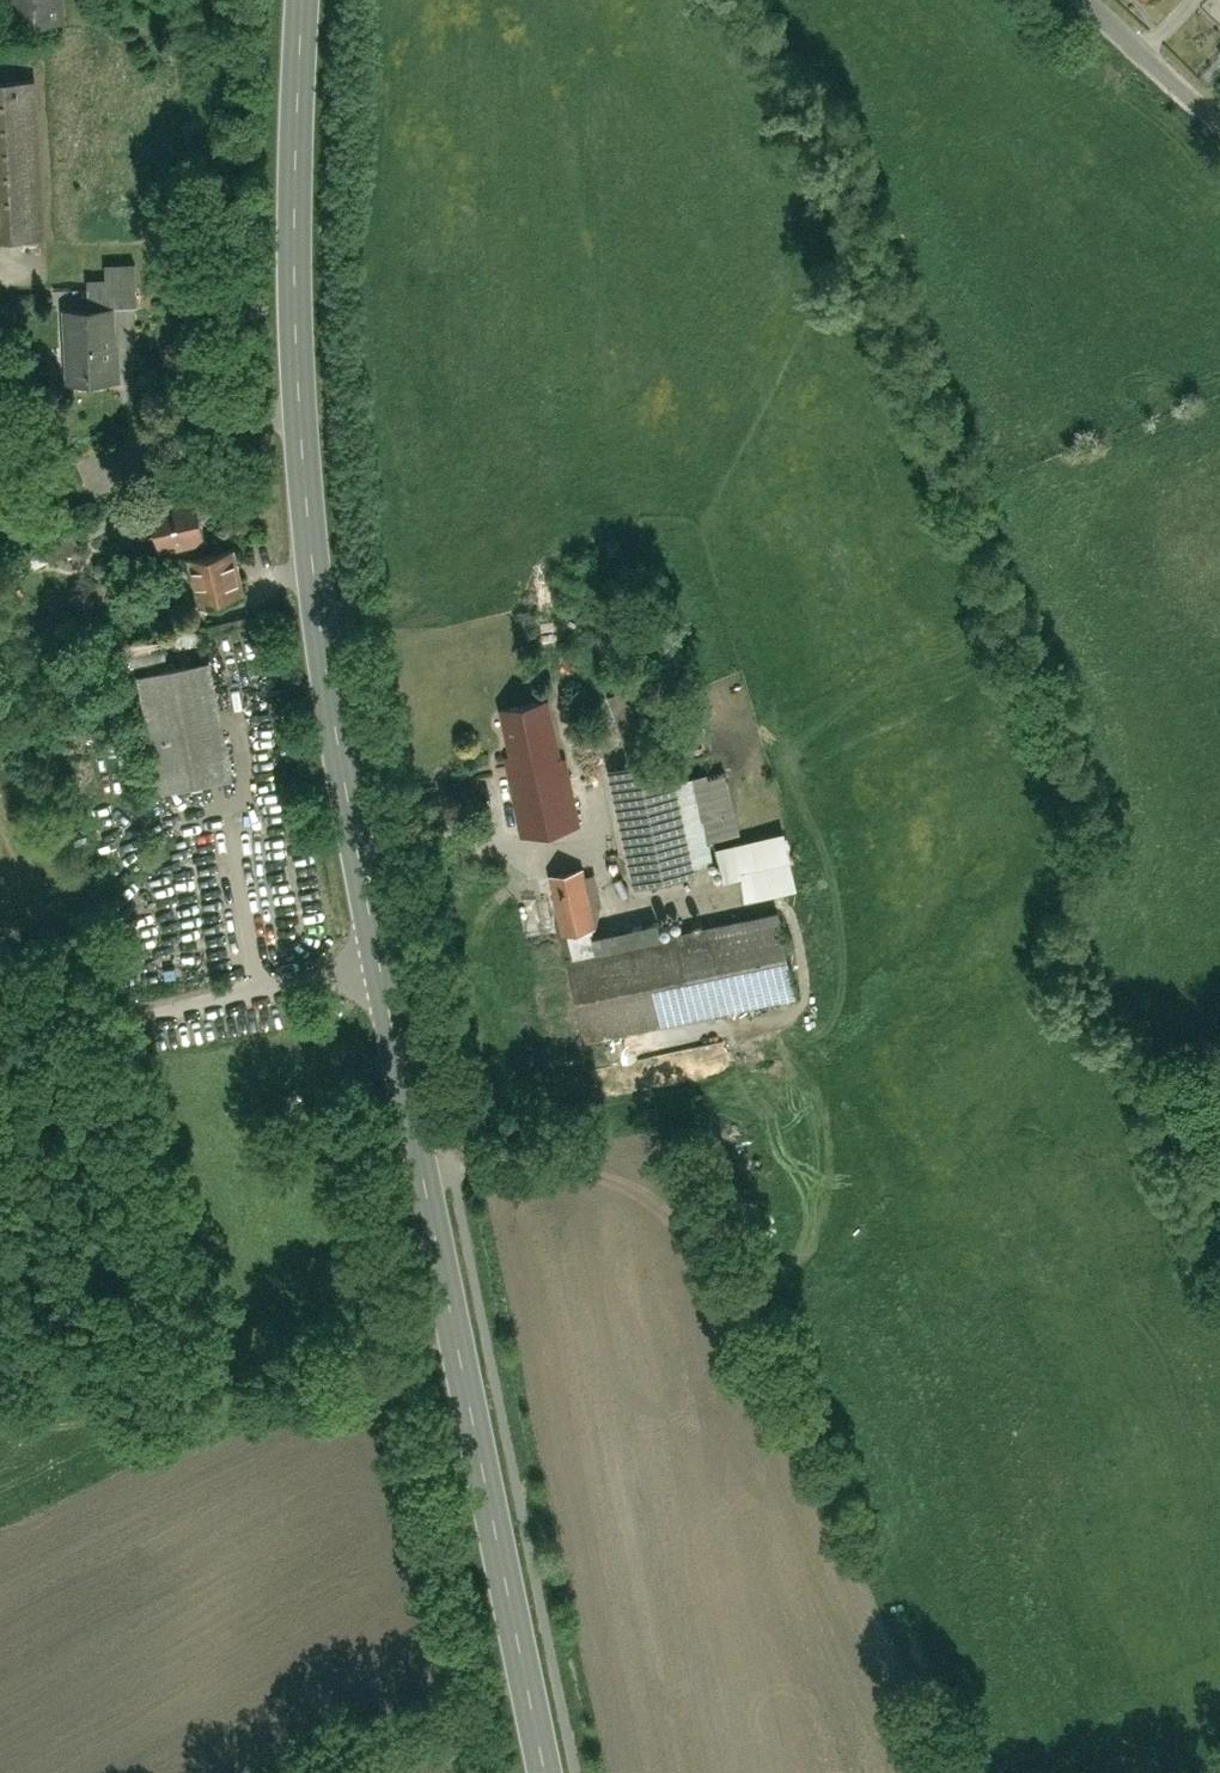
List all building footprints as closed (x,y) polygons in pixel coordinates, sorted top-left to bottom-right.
[(16,33),(72,29),(70,0),(13,0),(16,33)] [(48,237),(42,81),(0,83),(0,238),(48,237)] [(77,389),(121,387),(117,309),(72,311),(77,389)] [(154,505),(164,554),(219,543),(209,494),(154,505)] [(197,564),(207,614),(246,607),(236,556),(197,564)] [(170,795),(242,780),(218,662),(146,677),(170,795)] [(570,702),(581,747),(651,730),(640,686),(570,702)] [(495,713),(523,840),(574,828),(546,702),(495,713)] [(612,772),(640,886),(706,870),(678,756),(612,772)] [(714,847),(751,839),(737,772),(700,780),(714,847)] [(549,881),(564,938),(603,928),(587,871),(549,881)] [(572,955),(593,1052),(811,1005),(789,908),(572,955)]
